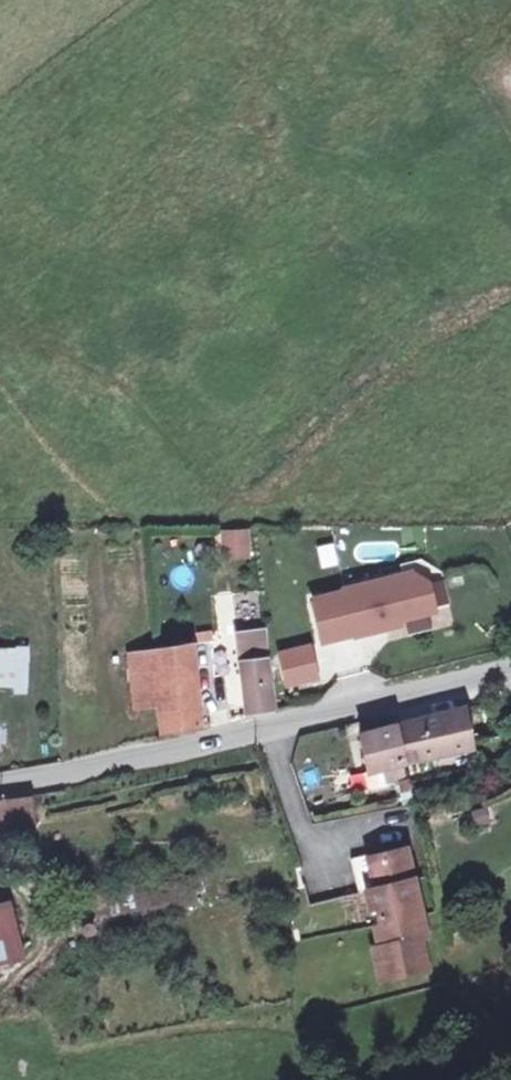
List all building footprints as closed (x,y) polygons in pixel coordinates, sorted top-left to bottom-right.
[(248,557),(248,531),(222,532),(223,558),(248,557)] [(395,566),(398,576),(412,574),(427,582),(434,610),(450,606),(442,572),(421,559),(395,566)] [(345,592),(313,601),(323,641),(356,633),(356,635),(386,628),(385,623),(434,610),(427,582),(412,574),(398,576),(344,590),(345,592)] [(210,629),(197,632),(198,643),(212,641),(210,629)] [(264,631),(236,633),(246,715),(273,710),(264,631)] [(154,651),(155,655),(160,704),(163,733),(200,727),(191,644),(154,651)] [(308,645),(280,654),(289,683),(317,674),(308,645)] [(155,655),(132,658),(137,706),(160,704),(155,655)] [(439,715),(396,726),(405,763),(471,748),(463,709),(439,715)] [(396,726),(360,735),(368,771),(385,767),(388,782),(403,778),(400,764),(405,763),(396,726)] [(389,786),(388,782),(385,767),(368,771),(364,772),(368,785),(372,789),(389,786)] [(409,782),(399,784),(405,806),(413,804),(409,782)] [(376,888),(367,891),(371,909),(377,908),(381,924),(375,925),(380,946),(388,979),(428,969),(415,917),(423,915),(418,897),(411,898),(407,881),(414,880),(407,851),(370,860),(369,860),(376,888)] [(376,888),(369,860),(370,860),(369,855),(352,859),(359,892),(367,891),(376,888)] [(194,879),(71,894),(75,919),(198,902),(194,879)] [(21,956),(9,902),(0,904),(0,962),(21,956)] [(380,946),(373,948),(381,981),(388,979),(380,946)]
